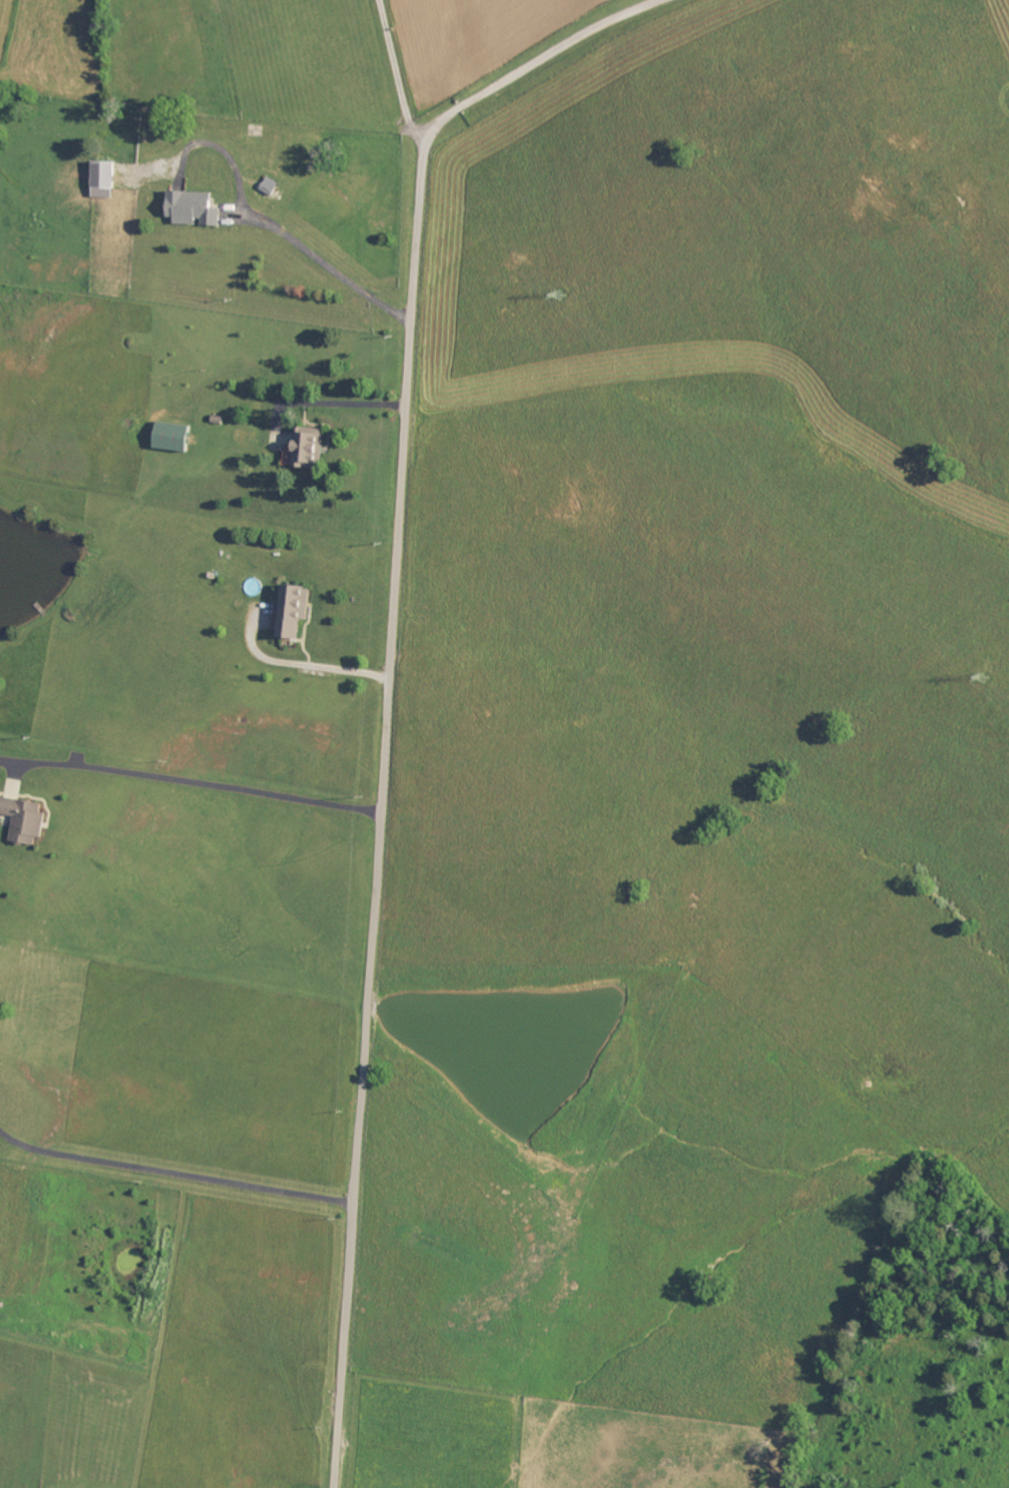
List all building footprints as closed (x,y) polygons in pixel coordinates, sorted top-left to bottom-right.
[(111,199),(112,163),(89,163),(89,198),(111,199)] [(210,194),(165,192),(164,218),(172,219),(172,225),(197,226),(219,227),(219,210),(209,209),(210,194)] [(148,448),(186,454),(190,428),(152,422),(148,448)] [(312,469),(312,464),(321,464),(323,430),(289,429),(289,450),(283,450),(283,468),(312,469)] [(298,640),(298,620),(306,621),(307,589),(278,587),(275,639),(298,640)] [(15,841),(45,846),(50,814),(45,813),(47,803),(5,796),(2,814),(19,817),(15,841)]
